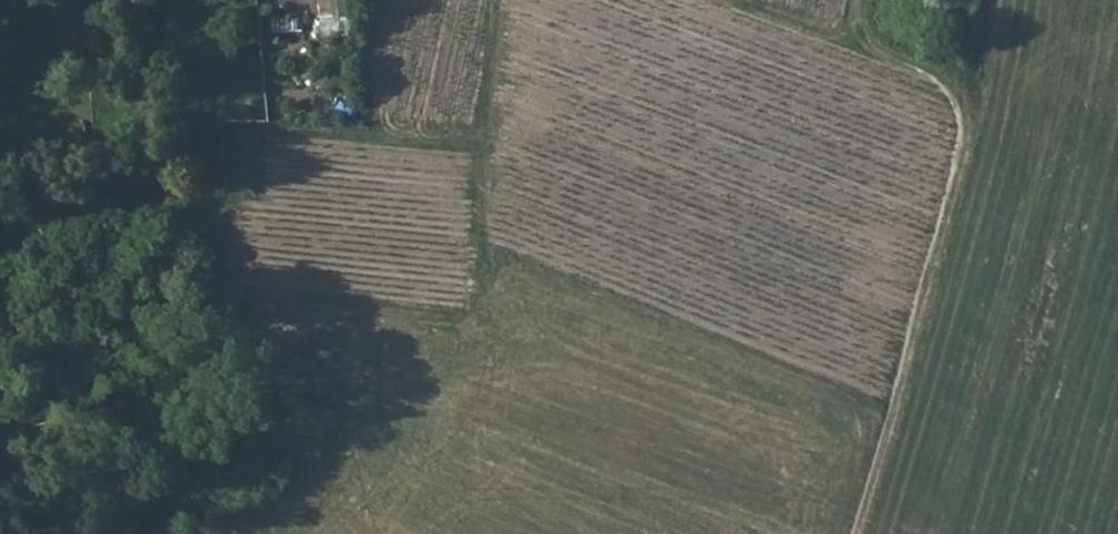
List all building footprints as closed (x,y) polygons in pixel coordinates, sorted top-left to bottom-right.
[(351,16),(350,0),(332,0),(333,17),(351,16)]
